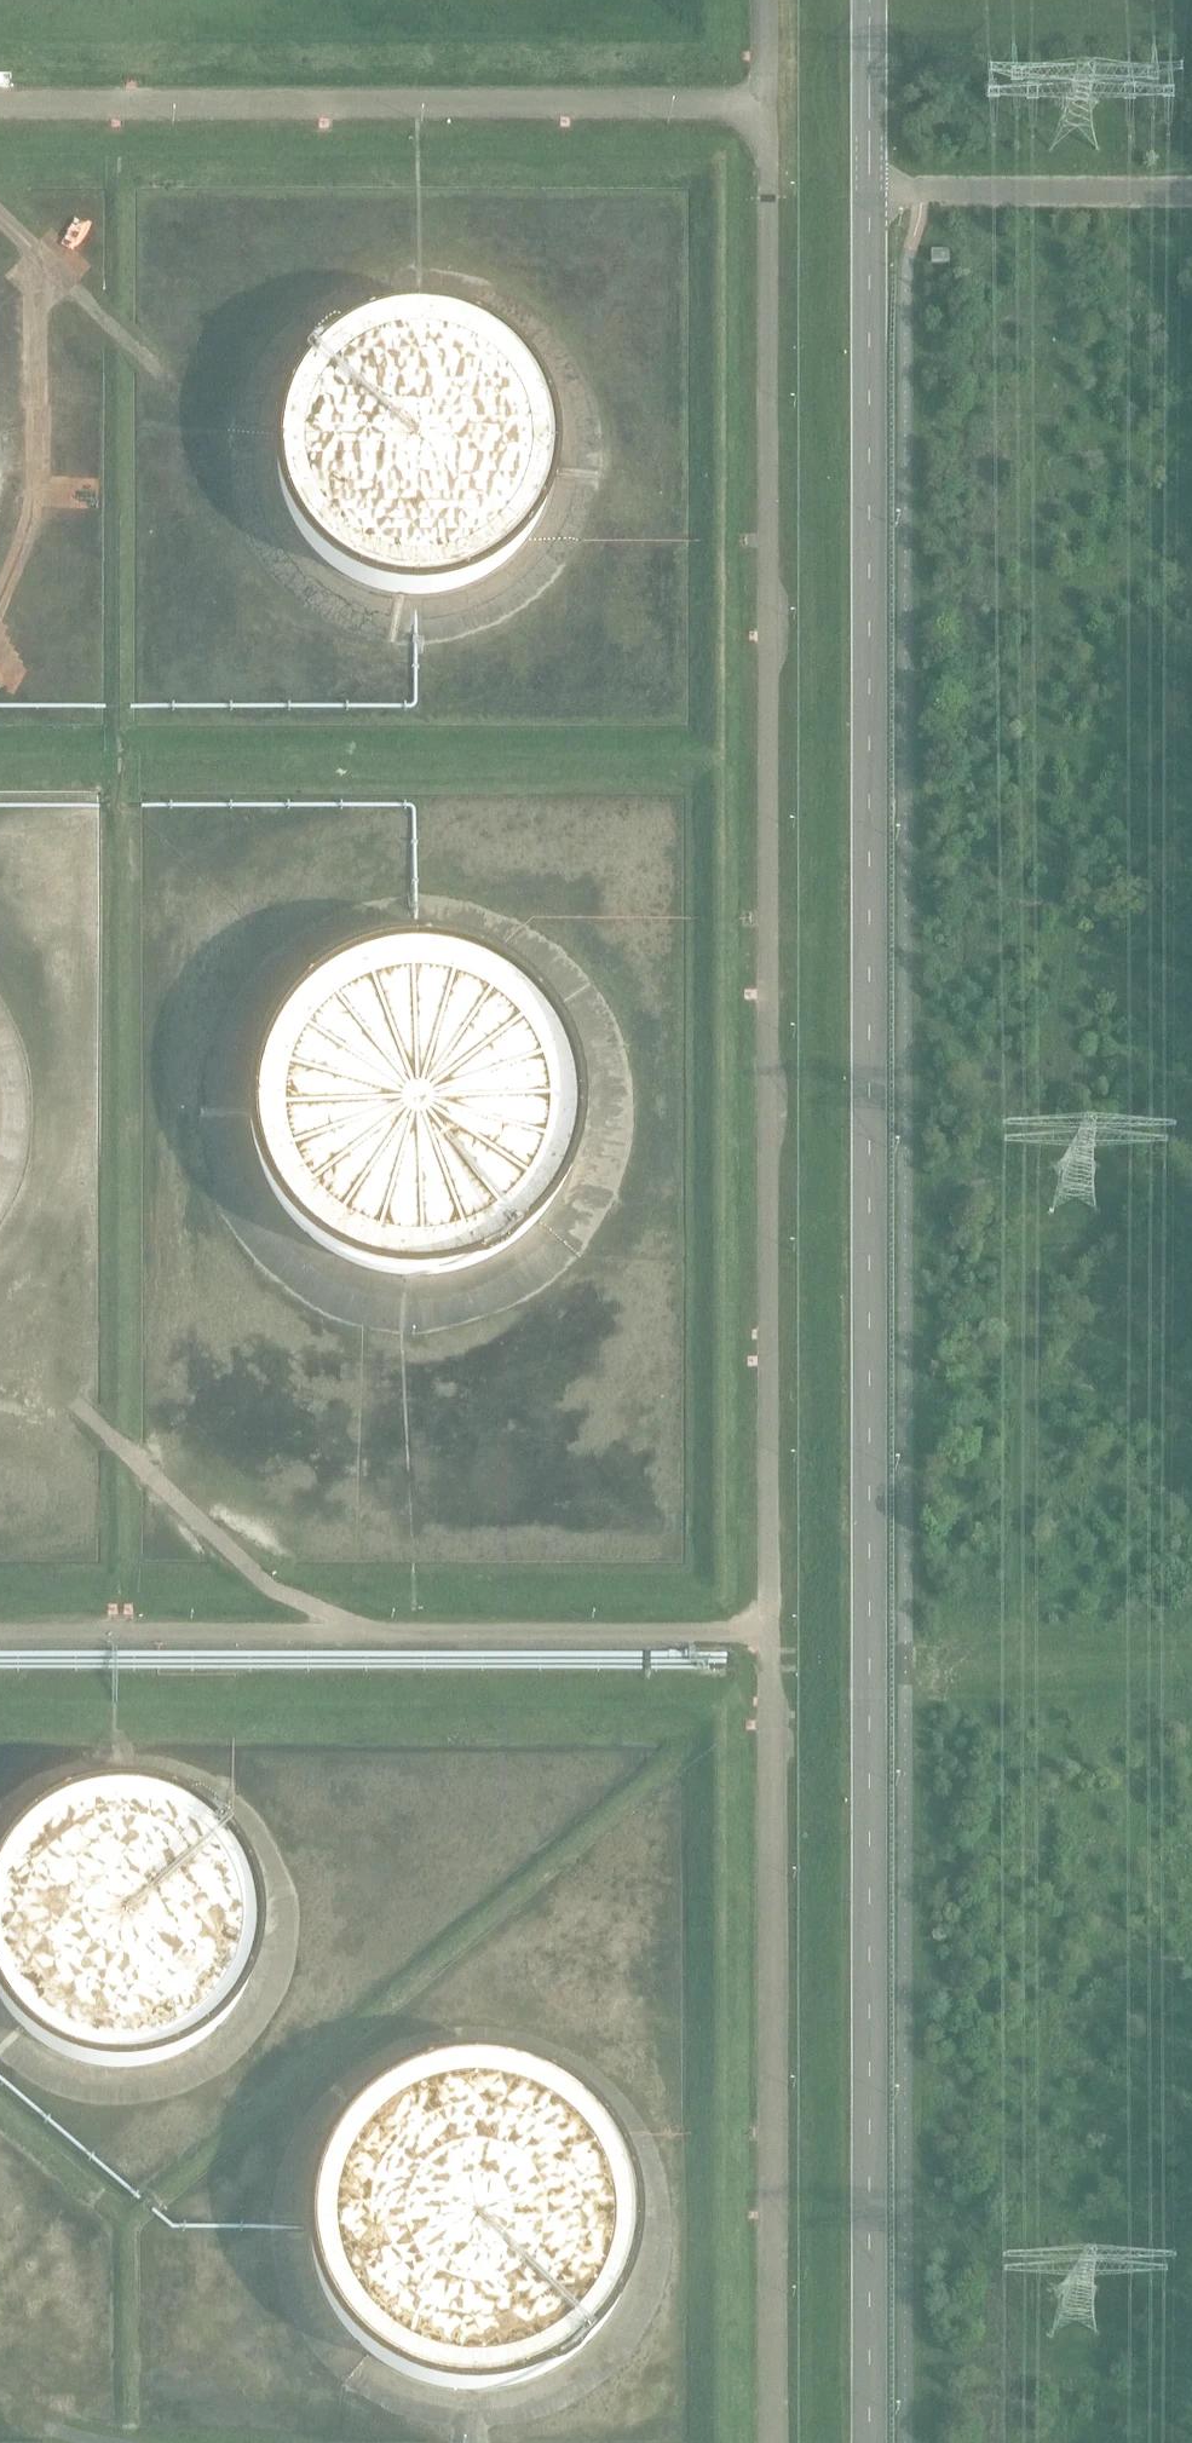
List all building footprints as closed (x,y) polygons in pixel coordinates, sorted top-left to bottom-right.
[(950,263),(950,251),(931,251),(931,263),(950,263)] [(520,537),(548,499),(561,454),(559,407),(542,364),(512,328),(471,304),(425,295),(379,301),(337,321),(305,354),(284,396),(278,442),(288,487),(311,527),(347,557),(390,575),(437,577),(482,564),(520,537)] [(409,1262),(466,1255),(517,1229),(556,1188),(579,1135),(583,1078),(567,1023),(533,977),(486,945),(430,930),(416,931),(379,934),(330,954),(291,988),(263,1032),(251,1082),(255,1134),(275,1182),(309,1222),(353,1249),(409,1262)] [(262,1963),(274,1916),(269,1868),(249,1823),(215,1789),(171,1767),(123,1762),(75,1772),(34,1798),(4,1836),(0,1849),(0,1961),(3,1971),(31,2008),(68,2034),(112,2047),(158,2045),(201,2029),(237,2001),(262,1963)] [(581,2332),(617,2291),(638,2240),(642,2186),(629,2133),(600,2086),(558,2051),(507,2032),(448,2029),(391,2047),(344,2082),(312,2131),(298,2189),(302,2230),(304,2247),(330,2300),(372,2342),(426,2366),(480,2372),(534,2360),(581,2332)]
